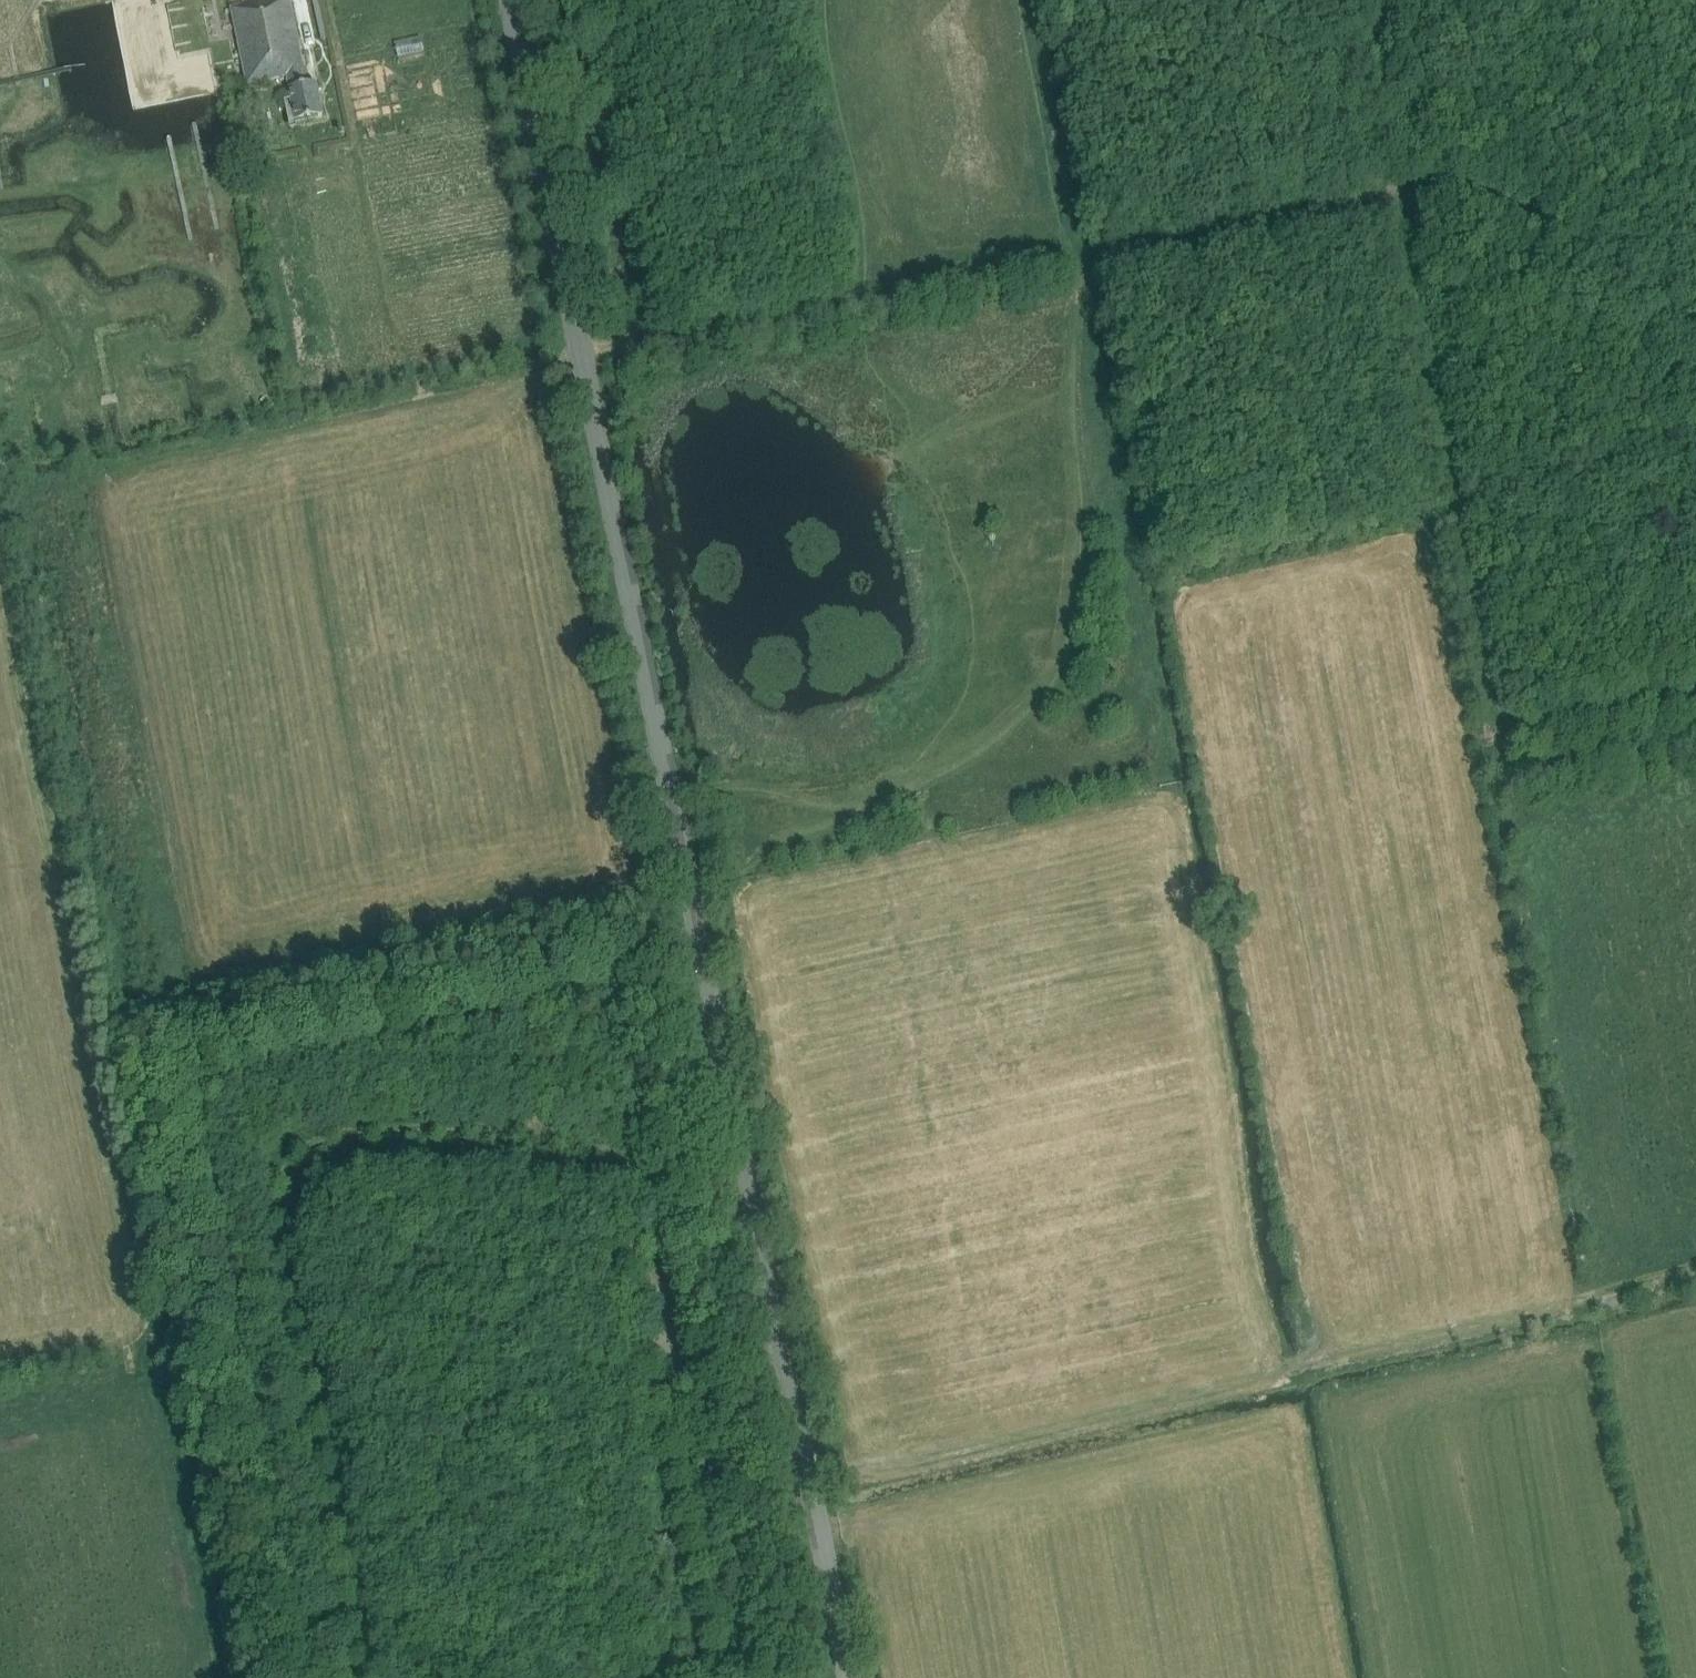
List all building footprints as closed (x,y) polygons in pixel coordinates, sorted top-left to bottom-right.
[(290,0),(280,0),(270,2),(270,0),(265,0),(231,7),(247,83),(287,75),(296,120),(322,114),(315,82),(307,84),(290,0)]
